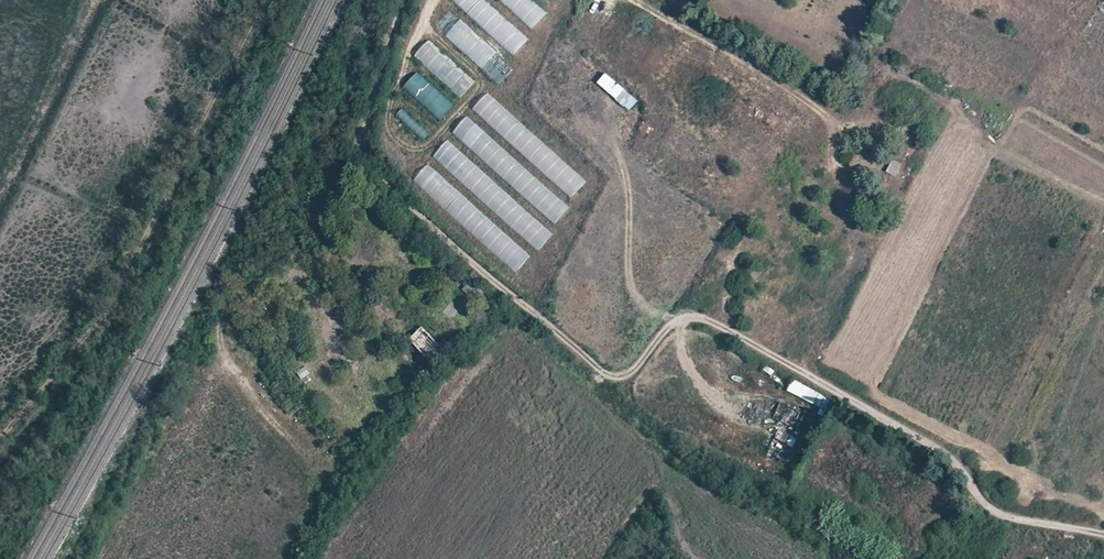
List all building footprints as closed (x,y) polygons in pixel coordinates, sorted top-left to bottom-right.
[(478,21),(491,7),(483,0),(455,0),(478,21)] [(547,12),(533,0),(501,0),(533,28),(547,12)] [(437,28),(500,85),(515,69),(451,12),(437,28)] [(461,98),(476,82),(429,39),(414,56),(461,98)] [(599,80),(605,69),(583,58),(577,70),(599,80)] [(404,85),(439,120),(453,106),(418,72),(404,85)] [(599,81),(613,93),(620,85),(605,74),(599,81)] [(487,94),(473,109),(550,177),(572,197),(586,181),(487,94)] [(425,140),(431,132),(402,108),(395,116),(425,140)] [(467,116),(453,131),(555,224),(568,209),(467,116)] [(445,142),(433,156),(489,203),(500,189),(445,142)] [(887,176),(894,180),(901,166),(893,163),(887,176)] [(427,166),(413,182),(462,222),(475,206),(427,166)] [(434,365),(446,353),(421,328),(408,341),(434,365)] [(446,341),(442,345),(448,351),(452,347),(446,341)] [(298,372),(303,380),(312,375),(307,366),(298,372)] [(790,382),(786,394),(827,408),(831,396),(790,382)]
